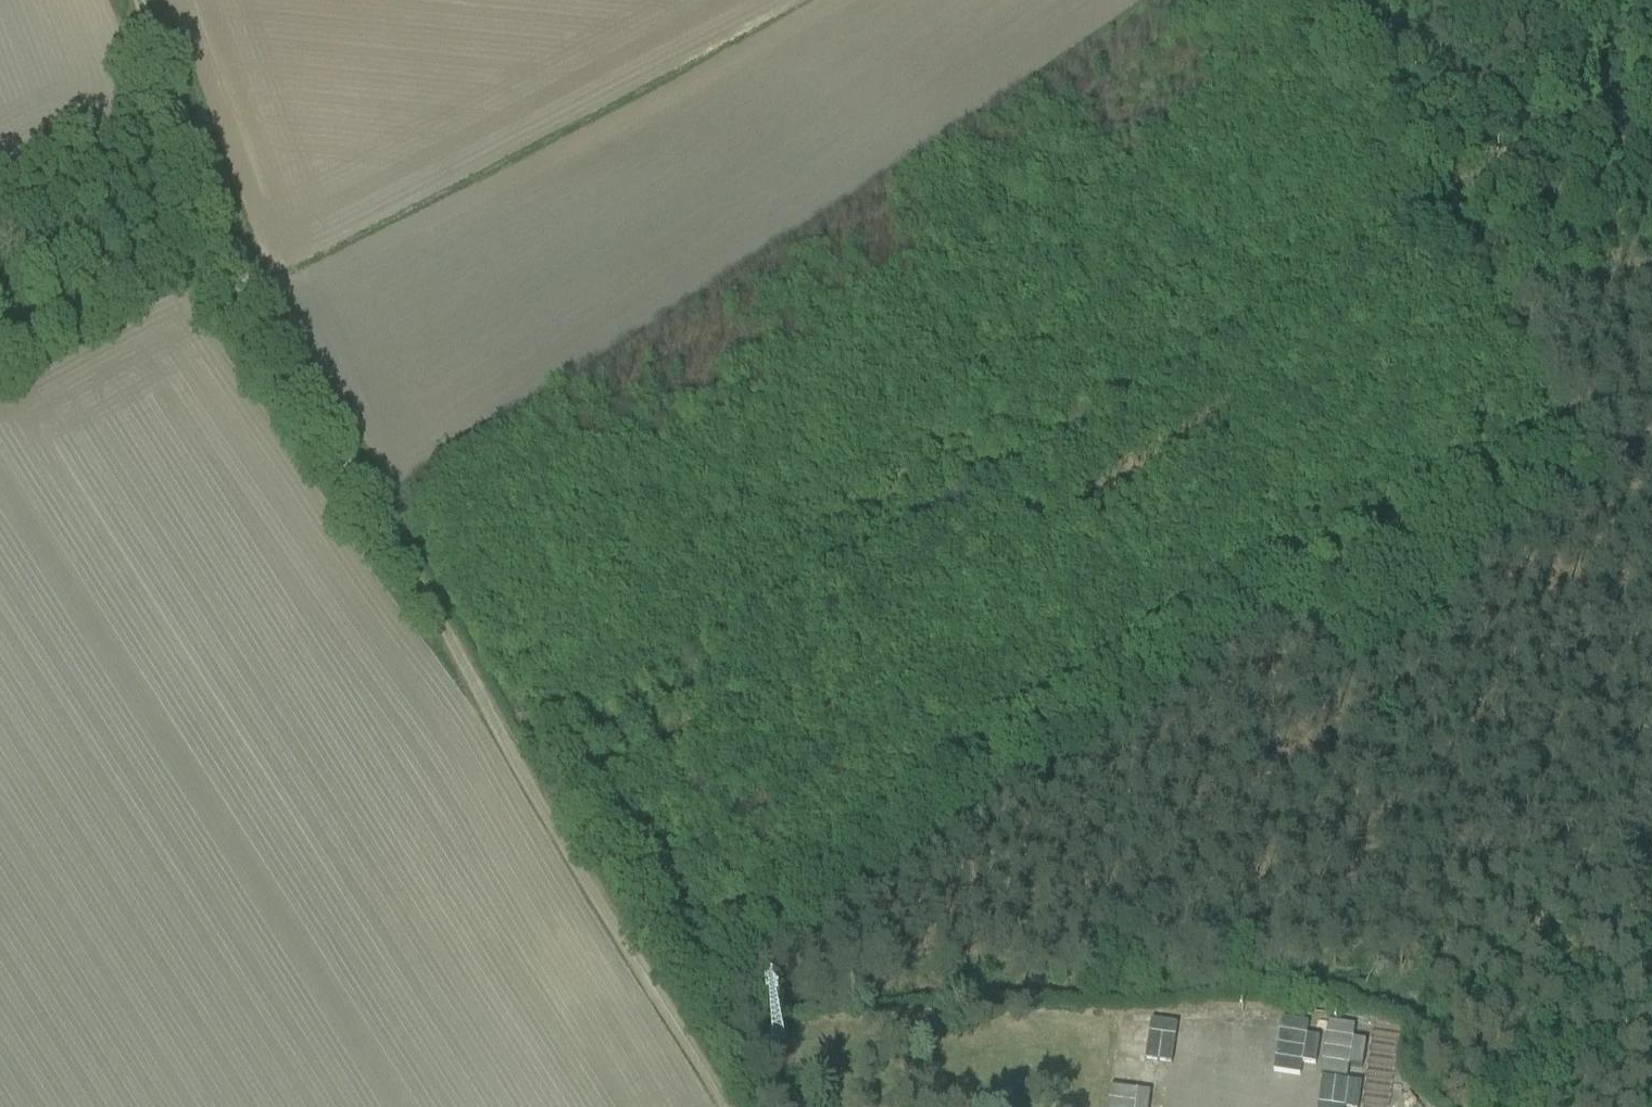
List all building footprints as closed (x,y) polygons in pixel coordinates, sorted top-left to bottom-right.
[(1157,1015),(1119,1013),(1118,1042),(1115,1042),(1112,1106),(1150,1106),(1151,1075),(1155,1075),(1157,1015)] [(1263,1072),(1317,1082),(1321,1055),(1312,1054),(1318,1022),(1266,1013),(1262,1041),(1268,1042),(1263,1072)] [(1371,1068),(1396,1069),(1397,1031),(1373,1030),(1371,1068)]
